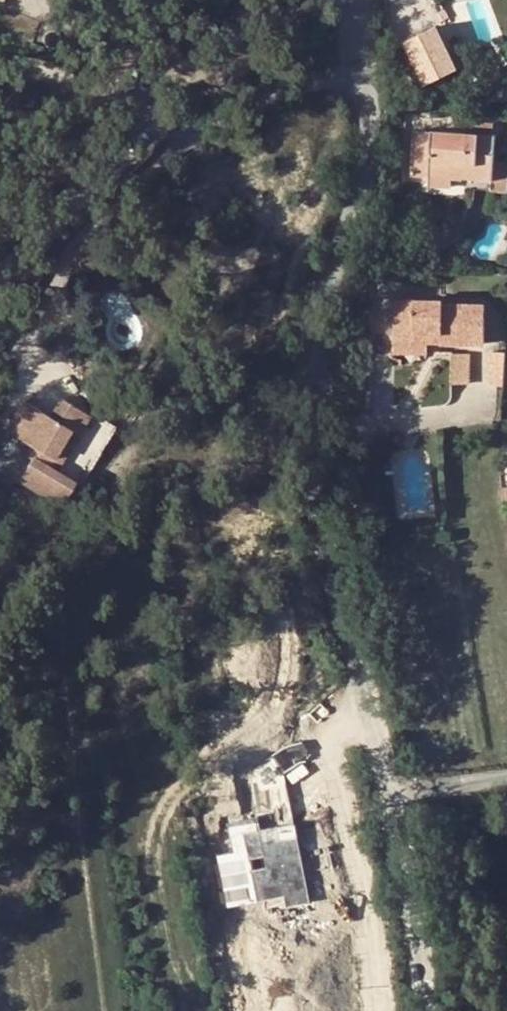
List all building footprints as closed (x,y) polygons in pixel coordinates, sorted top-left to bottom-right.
[(437,83),(473,65),(451,21),(415,39),(437,83)] [(486,73),(487,97),(506,97),(506,73),(486,73)] [(465,131),(494,133),(494,123),(465,120),(465,131)] [(492,178),(493,158),(494,133),(465,131),(414,129),(413,158),(430,159),(429,175),(452,176),(452,169),(460,170),(461,176),(465,176),(492,178)] [(430,159),(413,158),(412,174),(429,175),(430,159)] [(465,176),(464,187),(506,190),(506,159),(493,158),(492,178),(465,176)] [(452,186),(452,176),(429,175),(429,184),(452,186)] [(394,342),(428,341),(484,342),(484,302),(442,303),(442,298),(395,298),(394,342)] [(428,341),(394,342),(394,352),(428,352),(428,341)] [(493,365),(506,366),(506,350),(493,349),(493,365)] [(470,353),(452,353),(452,383),(470,383),(470,353)] [(492,384),(505,384),(506,366),(493,365),(492,384)] [(33,457),(20,478),(63,503),(77,479),(81,481),(113,427),(61,396),(51,413),(23,397),(6,427),(31,442),(24,453),(33,457)]
